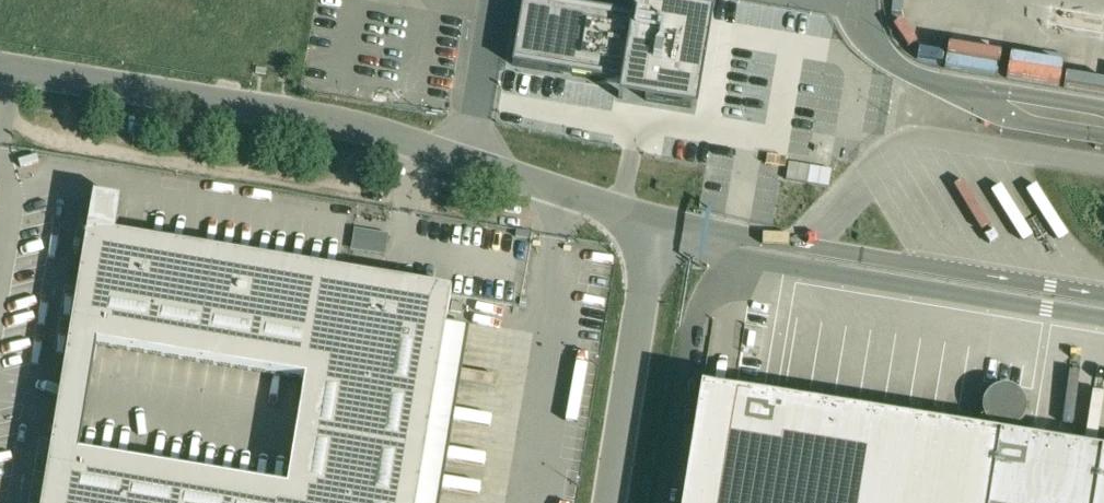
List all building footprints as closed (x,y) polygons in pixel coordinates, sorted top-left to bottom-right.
[(513,65),(622,83),(647,87),(645,100),(690,108),(706,15),(636,4),(633,16),(536,0),(524,0),(513,65)] [(674,139),(653,135),(650,152),(671,155),(674,139)] [(70,336),(64,374),(60,396),(57,414),(42,502),(416,502),(444,336),(446,325),(452,291),(383,279),(348,273),(116,235),(121,200),(93,195),(70,336)] [(463,303),(452,302),(450,312),(461,314),(463,303)] [(1000,437),(701,389),(683,502),(1103,502),(1103,454),(1000,437)]
